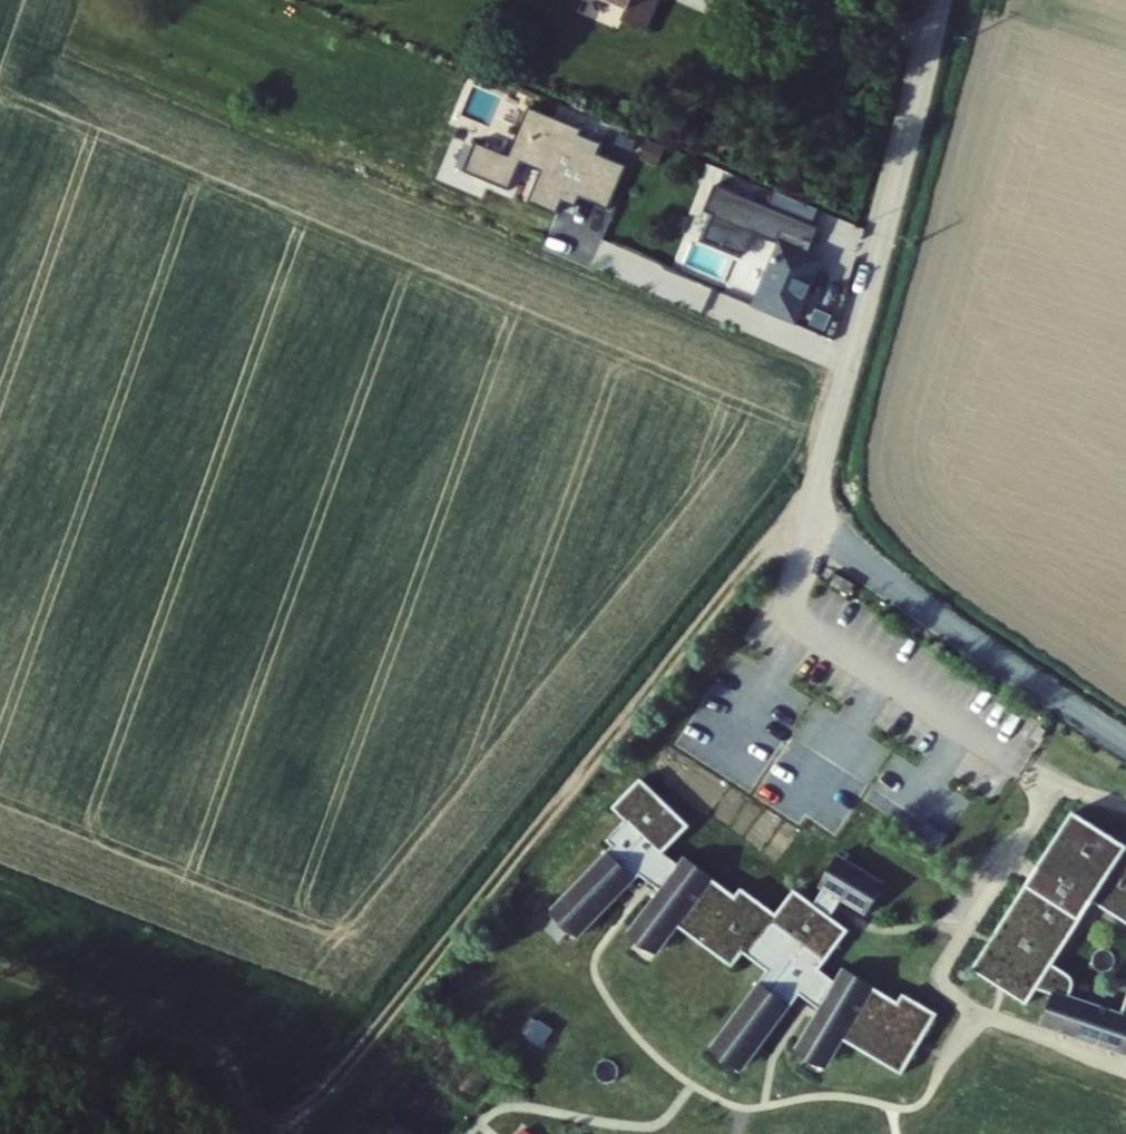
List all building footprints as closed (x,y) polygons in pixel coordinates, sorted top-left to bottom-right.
[(678,0),(611,0),(645,13),(640,25),(664,34),(678,0)] [(505,145),(472,132),(461,162),(505,180),(516,152),(537,161),(524,192),(553,204),(559,191),(570,195),(571,193),(600,204),(618,160),(589,148),(597,126),(524,96),(505,145)] [(677,158),(635,142),(628,159),(670,175),(677,158)] [(815,251),(801,246),(812,219),(708,177),(696,207),(702,209),(692,234),(737,252),(747,229),(773,239),(750,296),(750,297),(790,313),(815,251)] [(689,819),(641,772),(613,801),(627,814),(606,834),(612,843),(549,906),(579,932),(639,869),(659,883),(625,928),(659,951),(680,922),(734,962),(740,947),(767,966),(708,1047),(744,1069),(799,989),(820,1004),(796,1045),(831,1065),(846,1040),(901,1072),(936,1013),(905,994),(899,1001),(875,988),(876,983),(846,963),(835,977),(822,966),(850,928),(830,910),(840,895),(869,913),(887,879),(838,849),(818,882),(823,885),(814,898),(797,886),(776,909),(744,885),(738,894),(717,877),(686,852),(679,859),(662,846),(689,819)] [(1077,806),(972,966),(1026,1002),(1039,983),(1056,990),(1043,1024),(1125,1052),(1125,839),(1077,806)] [(516,1133),(537,1133),(525,1123),(516,1133)]
